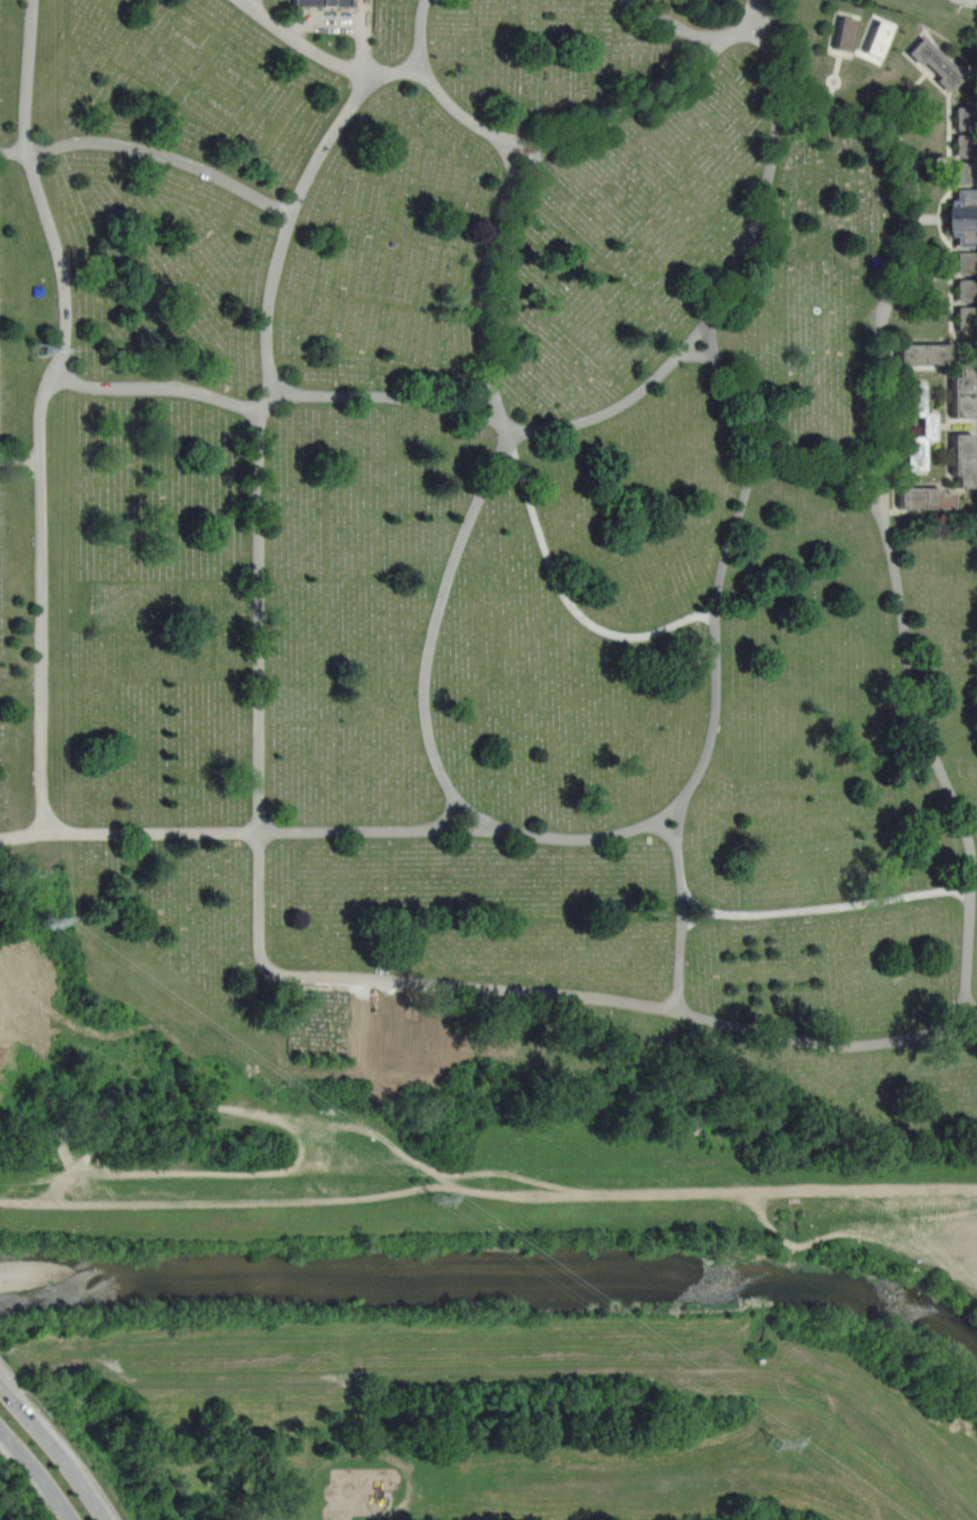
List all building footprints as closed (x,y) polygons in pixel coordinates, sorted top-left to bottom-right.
[(851,52),(860,17),(845,13),(842,26),(834,25),(829,46),(851,52)] [(898,24),(882,16),(878,25),(869,21),(856,49),(880,61),(898,24)] [(947,92),(935,80),(939,76),(923,60),(919,64),(907,52),(923,36),(963,75),(947,92)] [(954,106),(976,106),(976,128),(954,128),(954,106)] [(954,134),(976,134),(976,155),(954,156),(954,134)] [(954,161),(976,161),(976,183),(954,183),(954,161)] [(955,188),(976,188),(976,246),(954,246),(954,235),(949,235),(948,230),(947,230),(947,205),(949,205),(949,199),(955,199),(955,188)] [(955,252),(976,251),(976,273),(955,274),(955,252)] [(955,279),(976,279),(976,301),(955,301),(955,279)] [(956,305),(976,305),(976,328),(956,328),(956,305)] [(897,363),(897,343),(950,342),(951,358),(938,359),(938,363),(897,363)] [(951,417),(950,376),(955,376),(955,363),(971,363),(972,417),(951,417)] [(926,414),(939,414),(939,442),(926,442),(926,471),(907,471),(907,437),(924,437),(924,415),(906,415),(906,383),(926,383),(926,414)] [(972,487),(956,487),(956,475),(951,475),(951,433),(972,433),(972,487)] [(952,508),(898,508),(898,486),(940,486),(940,491),(952,491),(952,508)]
